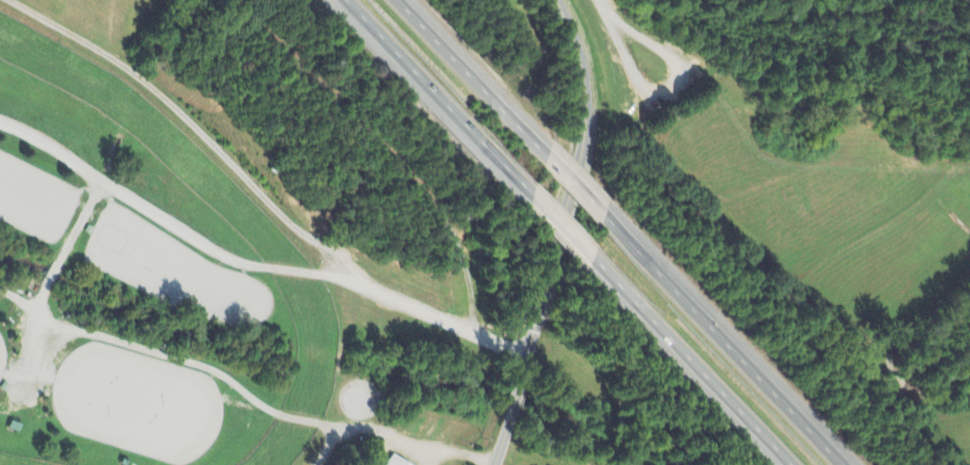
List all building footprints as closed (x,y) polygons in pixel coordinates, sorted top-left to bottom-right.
[(390,455),(384,464),(406,464),(390,455)]
